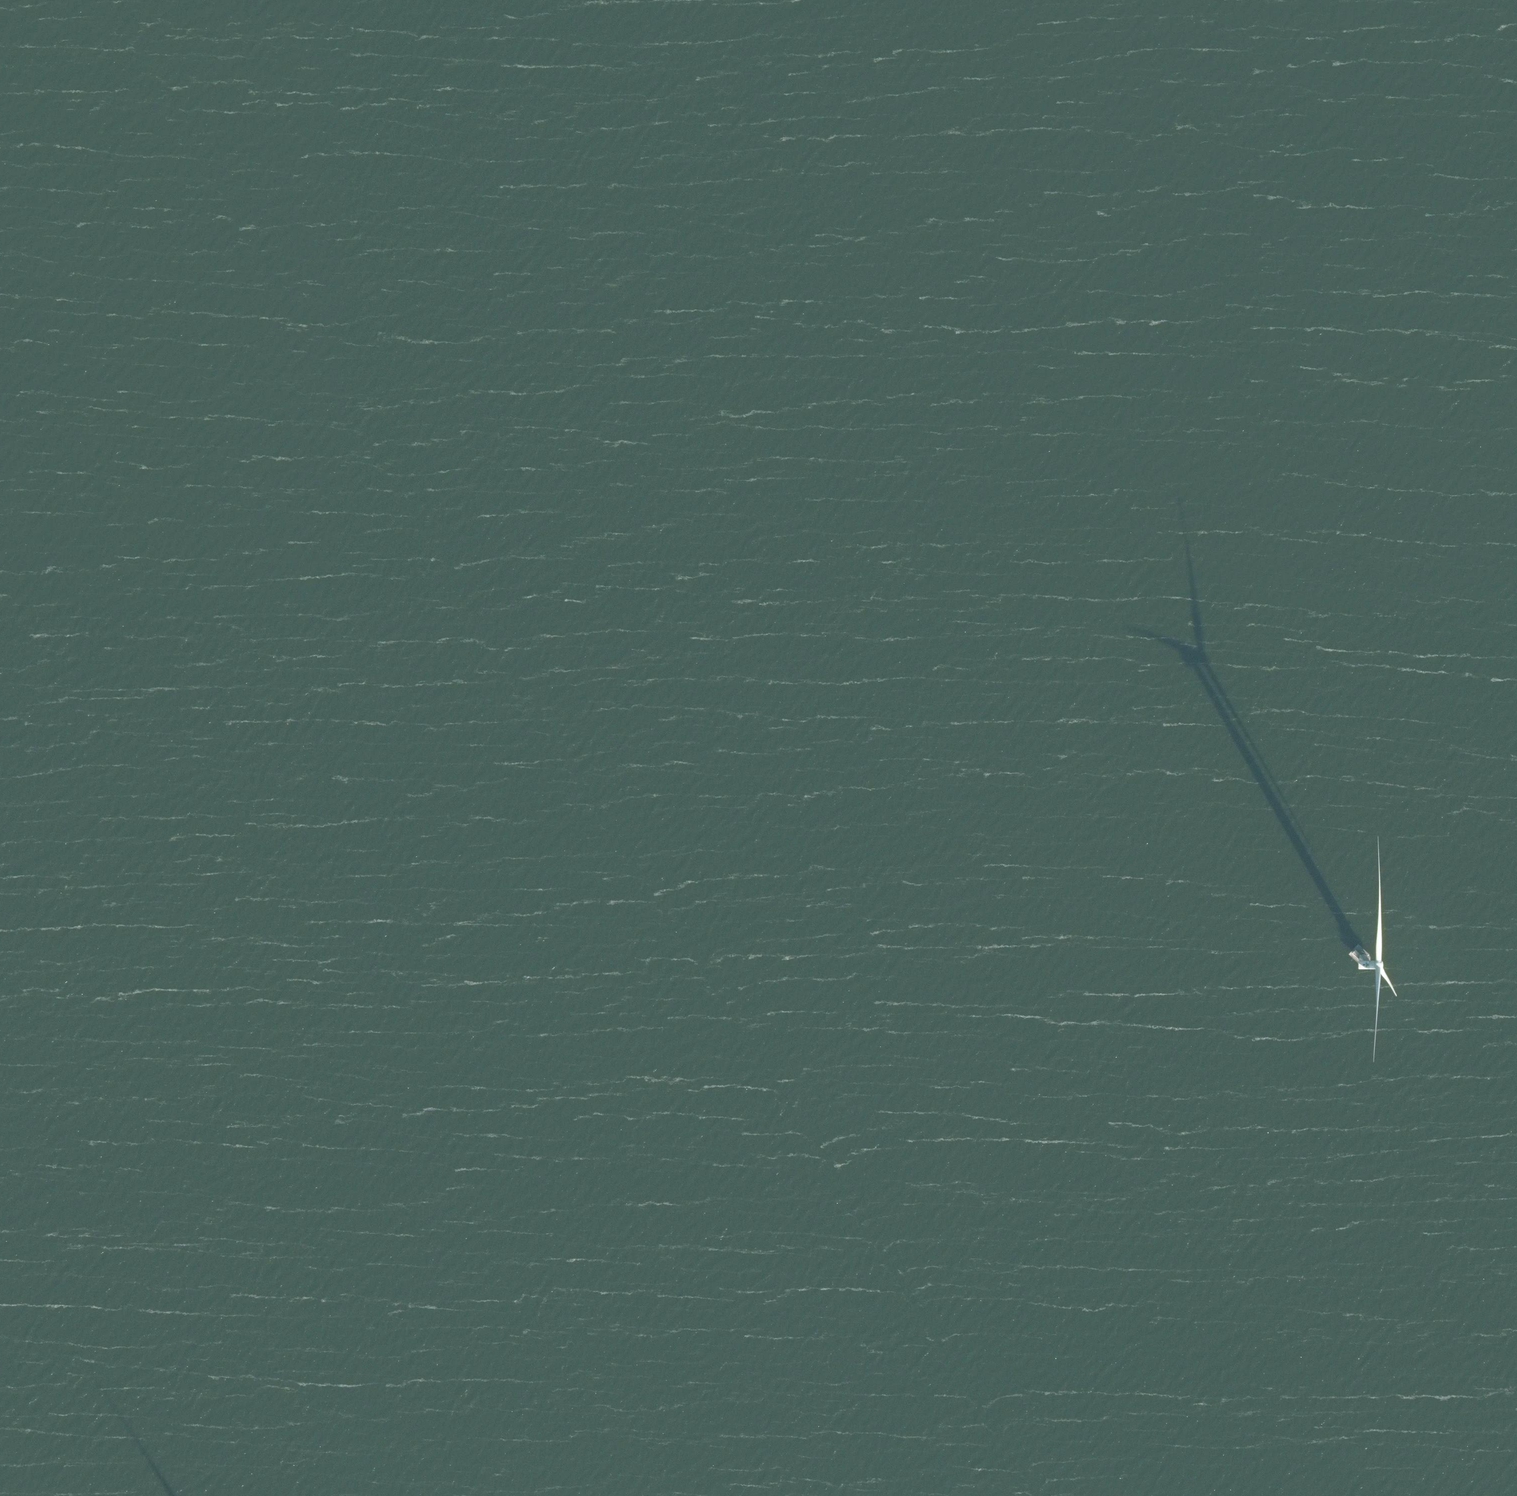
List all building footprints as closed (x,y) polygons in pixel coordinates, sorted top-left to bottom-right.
[(1357,957),(1357,958),(1357,960),(1357,961),(1358,962),(1359,963),(1360,963),(1362,963),(1363,963),(1364,962),(1365,961),(1365,960),(1365,958),(1365,957),(1364,956),(1363,955),(1361,955),(1360,955),(1359,955),(1358,956),(1357,957)]
